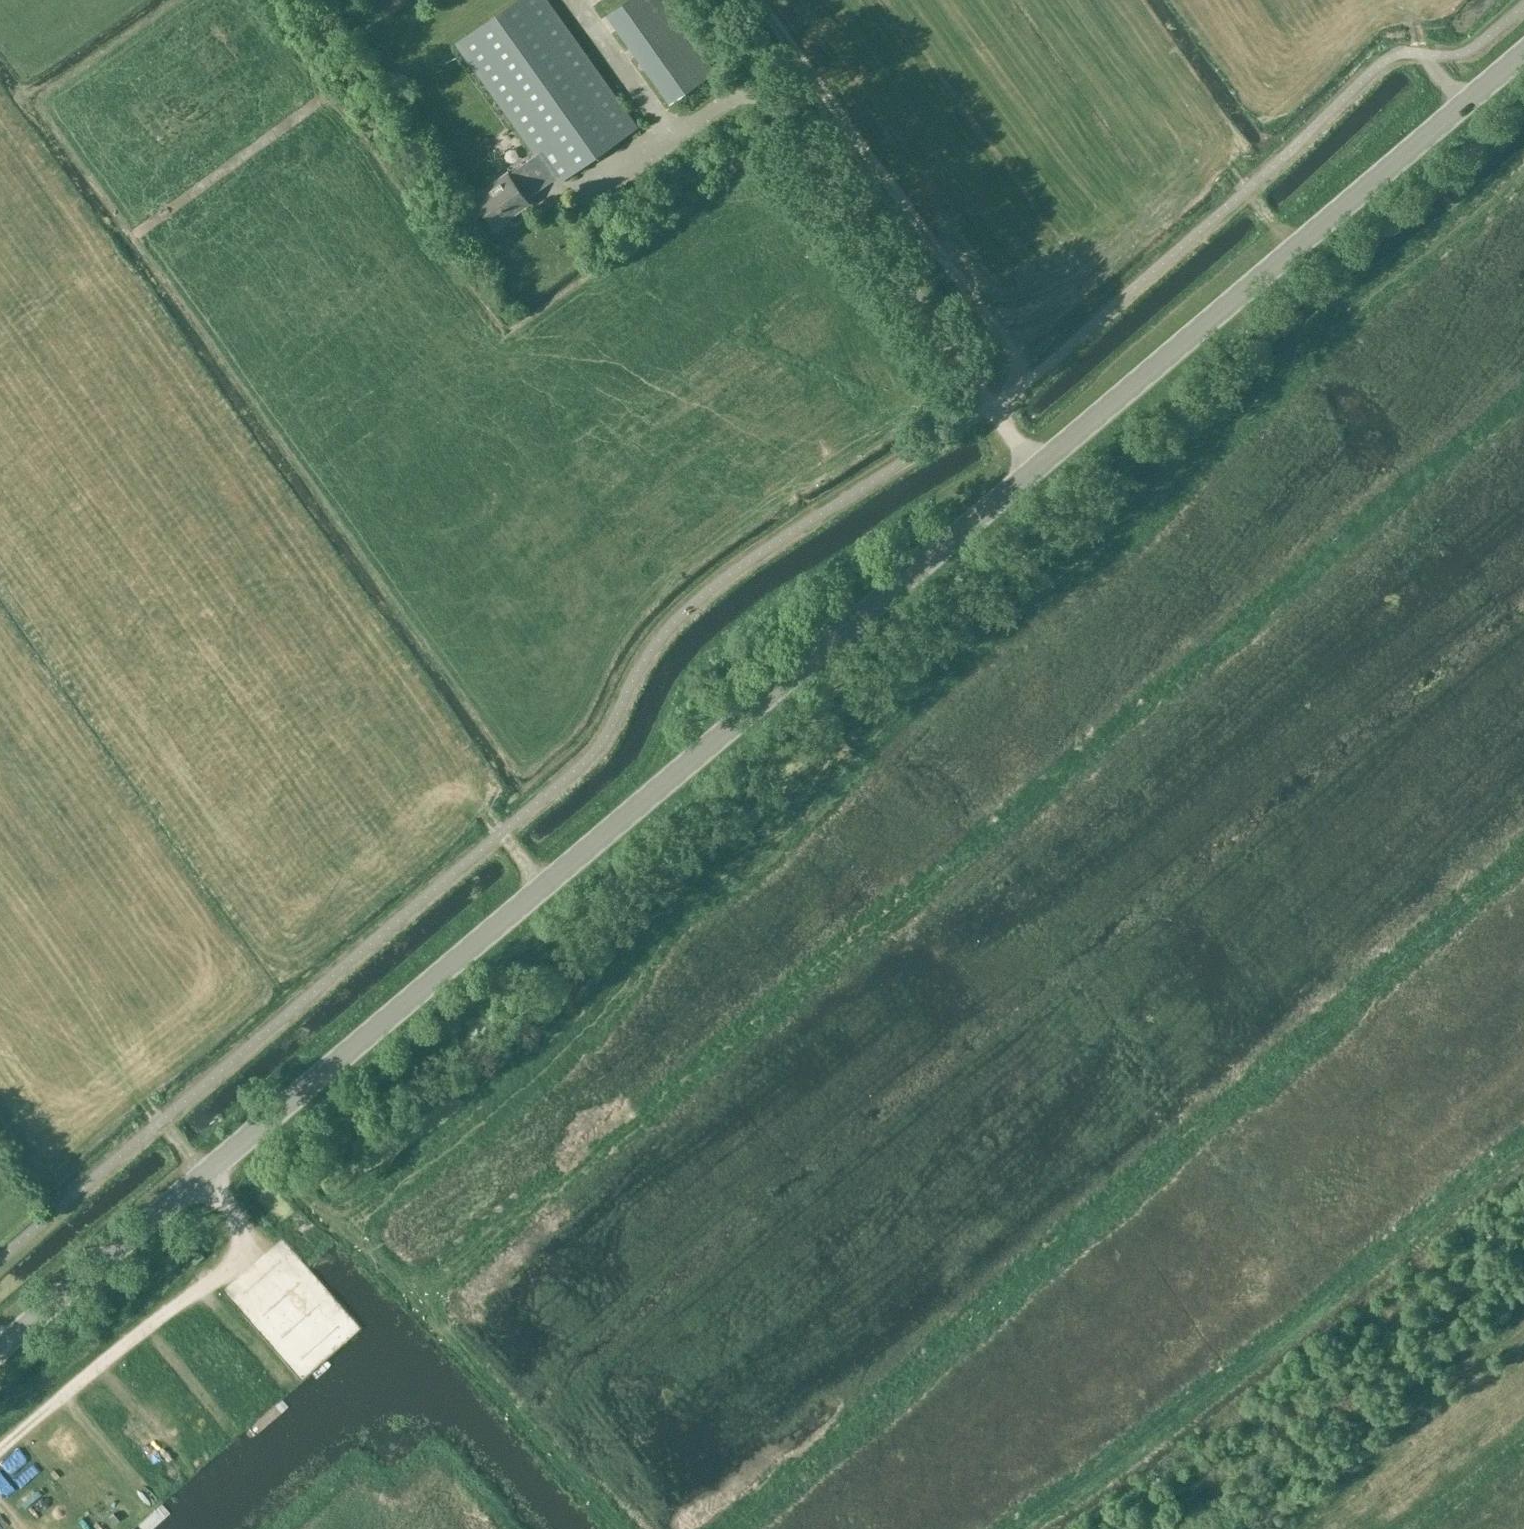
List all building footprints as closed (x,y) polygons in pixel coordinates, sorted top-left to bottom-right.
[(457,44),(536,155),(509,175),(508,173),(492,184),(493,186),(475,199),(496,228),(530,204),(527,200),(554,180),(557,185),(638,127),(547,0),(519,0),(457,44)] [(610,13),(674,102),(717,72),(665,0),(629,0),(610,13)] [(199,1263),(206,1257),(201,1251),(194,1257),(199,1263)]
